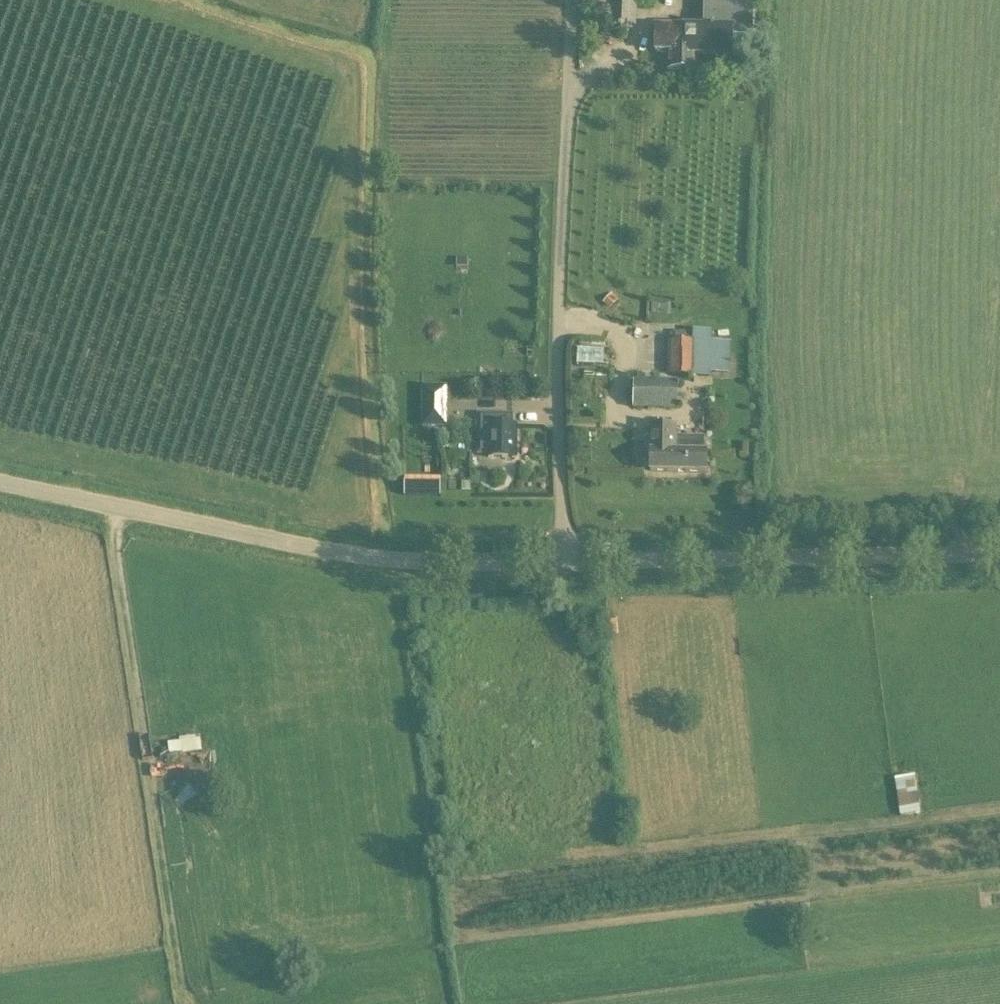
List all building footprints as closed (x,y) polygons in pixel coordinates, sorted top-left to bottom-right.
[(704,30),(655,28),(654,54),(667,54),(666,71),(697,72),(697,58),(732,59),(733,50),(752,50),(753,0),(704,0),(704,30)] [(693,342),(668,342),(668,377),(707,378),(707,373),(730,374),(730,341),(707,342),(708,334),(694,334),(693,342)] [(580,346),(580,363),(608,363),(608,346),(580,346)] [(677,410),(678,382),(634,382),(634,409),(677,410)] [(441,427),(442,397),(442,387),(424,387),(423,427),(441,427)] [(516,426),(512,426),(512,417),(480,417),(480,451),(488,451),(488,459),(516,459),(516,426)] [(700,454),(701,440),(675,440),(675,429),(651,428),(650,473),(707,474),(707,454),(700,454)] [(183,735),(182,747),(201,749),(202,737),(183,735)] [(199,752),(183,755),(187,777),(203,774),(199,752)] [(905,816),(927,811),(920,772),(897,776),(905,816)]
